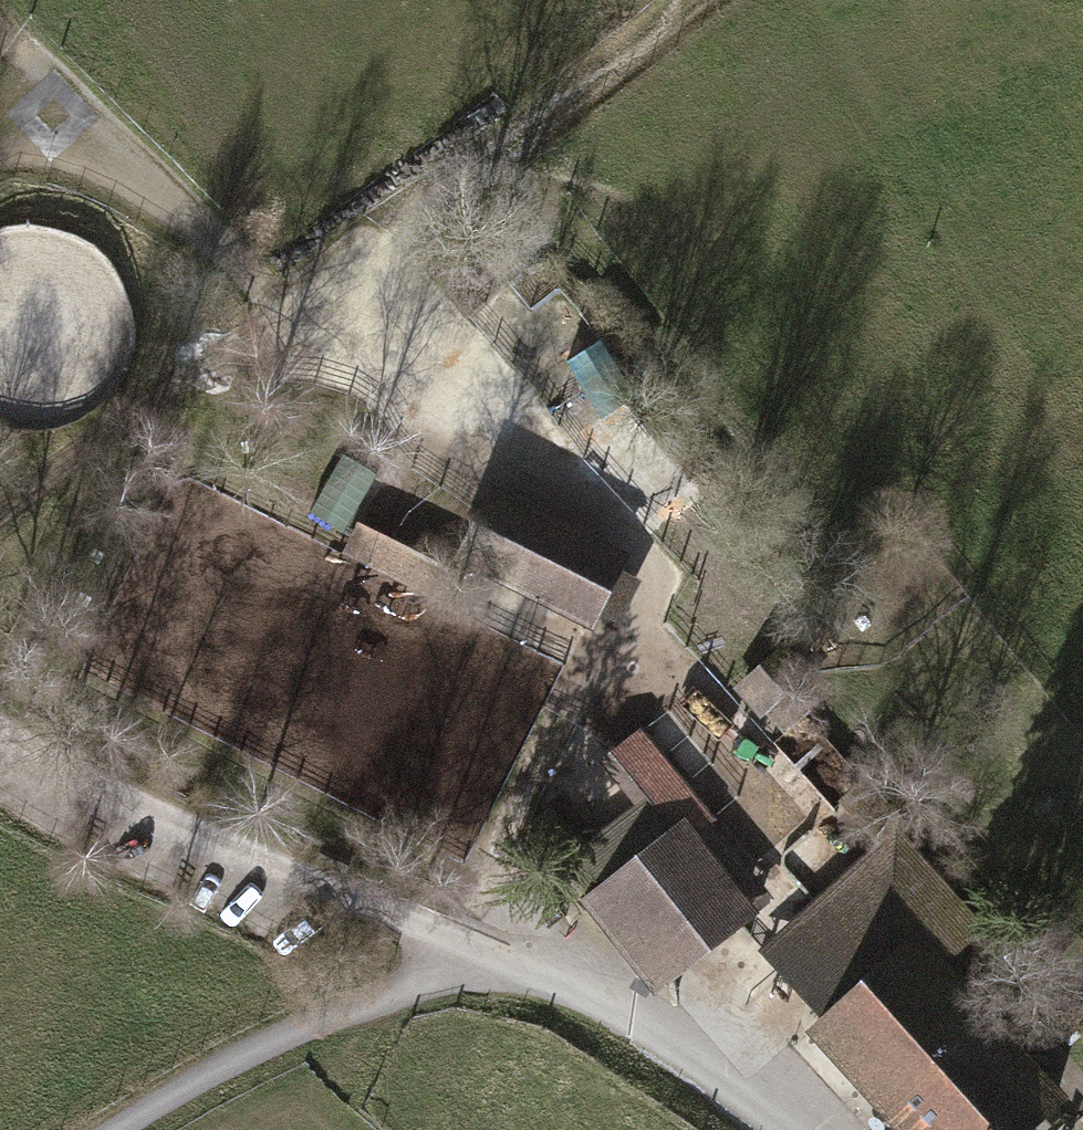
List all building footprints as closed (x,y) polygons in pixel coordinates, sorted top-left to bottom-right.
[(484,497),(459,547),(472,553),(589,610),(627,532),(498,469),(484,497)] [(380,536),(372,552),(410,570),(418,554),(380,536)] [(561,813),(543,828),(584,875),(676,797),(758,891),(782,871),(719,798),(690,765),(668,738),(643,710),(603,744),(641,789),(583,839),(561,813)] [(814,880),(762,925),(819,988),(956,866),(866,768),(841,791),(873,827),(814,880)] [(584,875),(666,970),(743,904),(758,891),(676,797),(584,875)] [(1066,1077),(945,941),(988,902),(956,866),(819,988),(807,999),(924,1129),(1006,1129),(1066,1077)]
